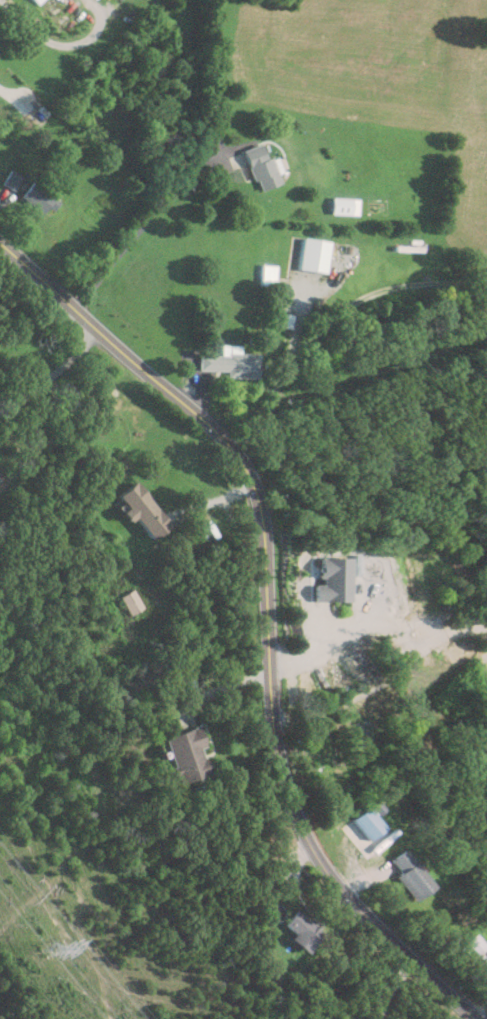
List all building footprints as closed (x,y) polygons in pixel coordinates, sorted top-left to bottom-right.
[(231,168),(246,164),(254,189),(276,183),(269,157),(261,159),(257,146),(227,154),(231,168)] [(2,185),(13,190),(20,175),(9,170),(2,185)] [(18,195),(37,215),(45,207),(51,212),(59,204),(34,179),(18,195)] [(357,214),(357,198),(329,198),(329,214),(357,214)] [(322,272),(326,241),(300,237),(295,269),(322,272)] [(258,284),(272,284),(272,264),(258,264),(258,284)] [(224,377),(254,377),(255,353),(236,352),(236,345),(219,345),(218,354),(196,354),(196,370),(224,371),(224,377)] [(123,507),(118,510),(126,522),(134,517),(147,538),(165,526),(135,480),(114,493),(123,507)] [(343,601),(343,557),(314,557),(314,583),(310,583),(310,601),(343,601)] [(118,595),(125,614),(139,609),(132,589),(118,595)] [(208,774),(195,726),(159,736),(173,784),(208,774)] [(368,840),(384,827),(367,806),(351,819),(368,840)] [(389,859),(399,873),(394,876),(412,901),(431,887),(403,849),(389,859)] [(288,939),(304,954),(322,935),(297,910),(283,924),(293,934),(288,939)] [(484,947),(475,935),(465,942),(475,954),(484,947)]
